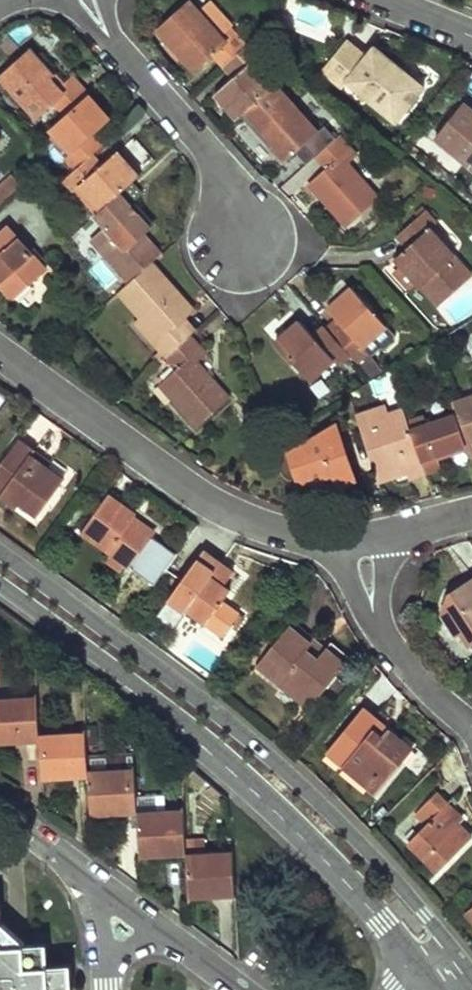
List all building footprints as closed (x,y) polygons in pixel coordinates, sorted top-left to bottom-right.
[(224,66),(246,48),(229,28),(220,36),(190,0),(157,28),(194,71),(214,54),(224,66)] [(421,88),(370,47),(362,57),(342,41),(317,73),(339,90),(344,82),(394,122),(421,88)] [(241,114),(274,86),(252,61),(262,53),(252,42),(246,48),(224,66),(234,77),(215,93),(236,118),(241,114)] [(64,117),(87,96),(70,78),(62,85),(30,49),(0,76),(0,77),(38,120),(54,106),(64,117)] [(315,158),(334,141),(323,127),(315,134),(274,86),(241,114),(263,140),(258,145),(278,168),(292,155),(303,168),(315,158)] [(64,159),(74,171),(92,156),(103,146),(93,134),(108,121),(87,96),(64,117),(48,131),(69,155),(64,159)] [(462,105),(435,138),(471,169),(471,113),(462,105)] [(347,224),(379,196),(349,162),(358,154),(341,135),(334,141),(315,158),(324,168),(309,181),(347,224)] [(100,166),(92,156),(74,171),(62,182),(73,195),(69,198),(90,222),(97,215),(120,195),(138,179),(115,153),(100,166)] [(18,189),(9,180),(0,188),(0,206),(18,189)] [(127,286),(151,265),(159,257),(129,223),(138,215),(120,195),(97,215),(108,227),(90,243),(127,286)] [(427,207),(395,236),(405,247),(393,257),(399,265),(391,272),(408,290),(416,283),(437,306),(471,274),(471,271),(456,253),(458,252),(433,225),(438,220),(427,207)] [(8,228),(0,235),(0,290),(1,288),(14,302),(47,273),(8,228)] [(189,337),(196,331),(184,318),(192,311),(151,265),(127,286),(118,294),(140,319),(135,324),(165,358),(189,337)] [(340,324),(329,335),(348,356),(367,378),(377,368),(364,353),(372,346),(376,351),(382,351),(391,343),(391,338),(382,328),(383,328),(349,289),(326,309),(340,324)] [(348,356),(329,335),(327,332),(317,341),(299,320),(275,341),(310,380),(332,360),(337,366),(348,356)] [(205,354),(189,337),(165,358),(174,368),(157,384),(194,426),(226,398),(195,362),(205,354)] [(448,403),(452,415),(464,453),(466,458),(471,456),(471,395),(448,403)] [(423,473),(422,472),(406,422),(402,410),(387,415),(384,406),(352,417),(373,484),(406,474),(407,478),(423,473)] [(437,461),(464,453),(452,415),(436,421),(433,413),(406,422),(422,472),(438,466),(437,461)] [(350,483),(334,427),(302,448),(304,459),(288,463),(294,484),(332,488),(350,483)] [(20,444),(0,470),(0,497),(18,511),(23,505),(40,518),(66,485),(33,459),(35,456),(20,444)] [(136,519),(109,499),(82,535),(131,572),(154,542),(131,525),(136,519)] [(233,577),(202,554),(157,618),(173,630),(183,616),(187,618),(189,615),(223,639),(239,616),(223,605),(230,594),(224,590),(233,577)] [(451,598),(445,617),(459,636),(463,633),(471,646),(471,583),(451,598)] [(312,651),(291,633),(257,671),(296,707),(307,694),(317,702),(347,668),(328,651),(315,666),(306,658),(312,651)] [(42,749),(42,742),(40,704),(0,706),(0,751),(42,749)] [(375,793),(411,751),(363,710),(326,752),(375,793)] [(92,785),(91,779),(90,740),(42,742),(42,749),(44,787),(92,785)] [(94,825),(141,823),(141,818),(139,777),(91,779),(92,785),(94,825)] [(441,790),(414,816),(425,827),(408,844),(441,877),(471,847),(471,839),(444,811),(453,802),(441,790)] [(144,798),(145,813),(165,812),(165,798),(144,798)] [(190,864),(190,860),(188,816),(141,818),(141,823),(143,866),(190,864)] [(237,902),(235,858),(190,860),(190,864),(192,905),(237,902)] [(46,988),(72,987),(70,966),(49,966),(48,944),(26,945),(3,923),(2,902),(0,902),(0,989),(45,989),(46,988)]
